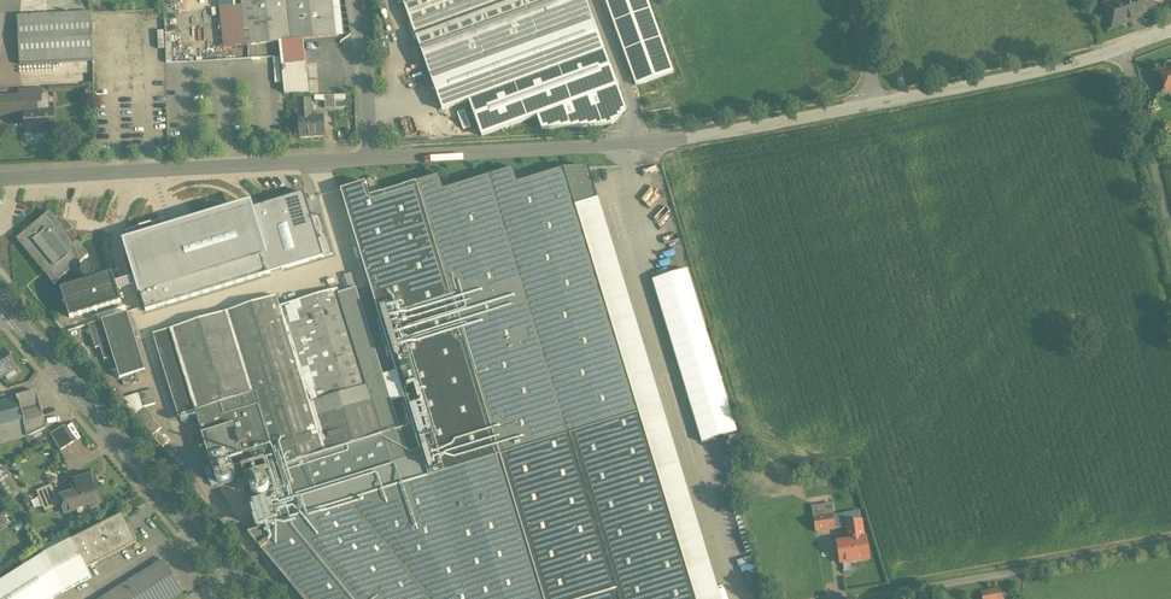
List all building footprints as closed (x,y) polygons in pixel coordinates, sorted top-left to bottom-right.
[(242,6),(246,46),(279,43),(303,40),(335,37),(332,0),(241,0),(242,6)] [(442,110),(469,101),(605,51),(586,0),(402,0),(442,110)] [(636,85),(673,72),(647,0),(605,0),(636,85)] [(1116,2),(1123,23),(1155,12),(1151,0),(1120,0),(1116,2)] [(1116,2),(1103,6),(1111,29),(1124,24),(1123,23),(1116,2)] [(242,6),(219,8),(223,48),(246,46),(242,6)] [(90,13),(17,17),(19,66),(92,62),(90,13)] [(303,40),(279,43),(284,93),(308,94),(305,61),(306,61),(305,53),(304,53),(303,40)] [(605,51),(469,101),(482,137),(537,117),(618,87),(605,51)] [(618,87),(537,117),(541,129),(612,125),(626,109),(618,87)] [(19,91),(20,98),(0,99),(0,115),(25,114),(24,113),(37,112),(36,108),(38,108),(42,104),(41,90),(19,91)] [(334,96),(324,97),(325,108),(335,108),(334,96)] [(310,100),(298,101),(298,111),(299,127),(296,127),(294,129),(295,136),(297,138),(300,138),(300,139),(300,138),(324,137),(324,138),(325,138),(323,116),(311,117),(310,100)] [(298,101),(287,102),(288,112),(298,111),(298,101)] [(37,112),(24,113),(25,114),(26,136),(35,136),(35,134),(54,133),(53,112),(37,112)] [(443,191),(439,176),(369,198),(365,183),(340,191),(420,450),(408,454),(409,457),(392,463),(275,500),(282,522),(270,526),(270,527),(248,533),(302,598),(695,598),(575,207),(597,200),(588,169),(563,170),(517,184),(512,169),(443,191)] [(265,275),(322,257),(311,219),(303,193),(130,243),(150,309),(265,275)] [(61,227),(49,213),(17,240),(54,285),(70,271),(75,267),(87,256),(76,243),(72,246),(58,229),(61,227)] [(311,219),(322,257),(332,254),(320,216),(311,219)] [(82,268),(81,271),(77,270),(75,267),(70,271),(72,274),(81,276),(82,277),(84,279),(86,279),(87,282),(61,291),(64,302),(62,305),(66,307),(69,319),(120,303),(117,291),(118,288),(115,286),(111,275),(94,280),(93,277),(94,275),(95,272),(94,269),(92,267),(90,266),(87,265),(84,266),(82,268)] [(736,432),(687,270),(652,280),(701,443),(736,432)] [(347,275),(350,286),(357,284),(354,273),(347,275)] [(276,297),(153,335),(178,417),(194,412),(255,393),(279,468),(383,435),(338,295),(337,289),(279,308),(276,297)] [(408,454),(356,289),(338,295),(383,435),(392,463),(409,457),(408,454)] [(109,311),(111,316),(127,311),(126,306),(109,311)] [(127,313),(88,326),(95,350),(100,348),(104,361),(108,359),(112,372),(117,371),(120,380),(145,372),(127,313)] [(0,355),(0,379),(16,369),(5,352),(0,355)] [(163,427),(147,406),(158,399),(148,386),(126,402),(151,436),(163,427)] [(0,403),(0,444),(27,437),(24,424),(43,418),(36,392),(17,397),(17,399),(0,403)] [(260,450),(242,456),(245,466),(241,467),(245,478),(266,472),(279,468),(255,393),(194,412),(201,434),(251,419),(260,450)] [(201,434),(195,436),(199,448),(205,446),(211,466),(242,456),(260,450),(251,419),(201,434)] [(64,425),(49,435),(60,451),(75,441),(64,425)] [(279,468),(266,472),(275,500),(392,463),(383,435),(279,468)] [(24,490),(6,462),(0,465),(0,477),(13,497),(24,490)] [(94,475),(70,482),(75,500),(63,503),(66,513),(77,510),(78,517),(81,518),(89,516),(91,514),(89,507),(102,503),(94,475)] [(268,491),(269,487),(268,484),(266,481),(263,479),(259,478),(256,479),(253,481),(251,484),(250,488),(251,491),(253,494),(256,496),(260,497),(263,496),(266,494),(268,491)] [(51,486),(37,492),(45,512),(59,506),(51,486)] [(121,515),(71,541),(43,555),(63,593),(91,579),(86,569),(136,543),(137,540),(133,532),(129,531),(121,515)] [(833,516),(814,519),(816,533),(836,530),(833,516)] [(857,523),(846,524),(849,542),(859,540),(857,523)] [(849,542),(838,543),(841,564),(864,561),(861,540),(859,540),(849,542)] [(63,593),(43,555),(0,581),(0,598),(53,598),(63,593)] [(103,598),(171,598),(182,592),(166,567),(152,575),(149,570),(103,598)] [(984,590),(986,598),(1007,598),(1004,586),(984,590)]
